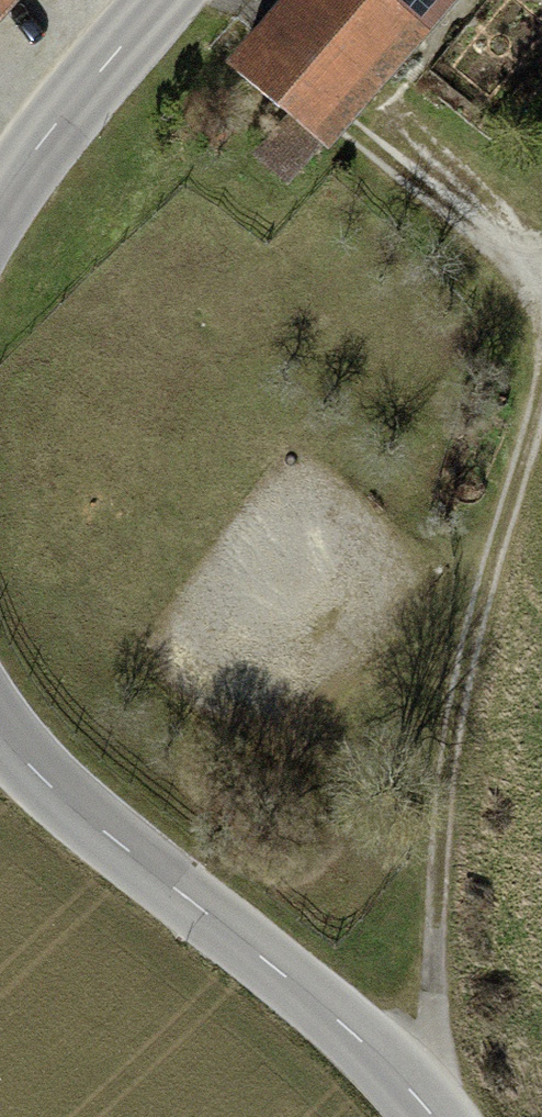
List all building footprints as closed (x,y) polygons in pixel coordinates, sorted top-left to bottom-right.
[(45,0),(0,0),(0,47),(45,0)] [(257,70),(368,161),(501,0),(315,0),(257,70)]
